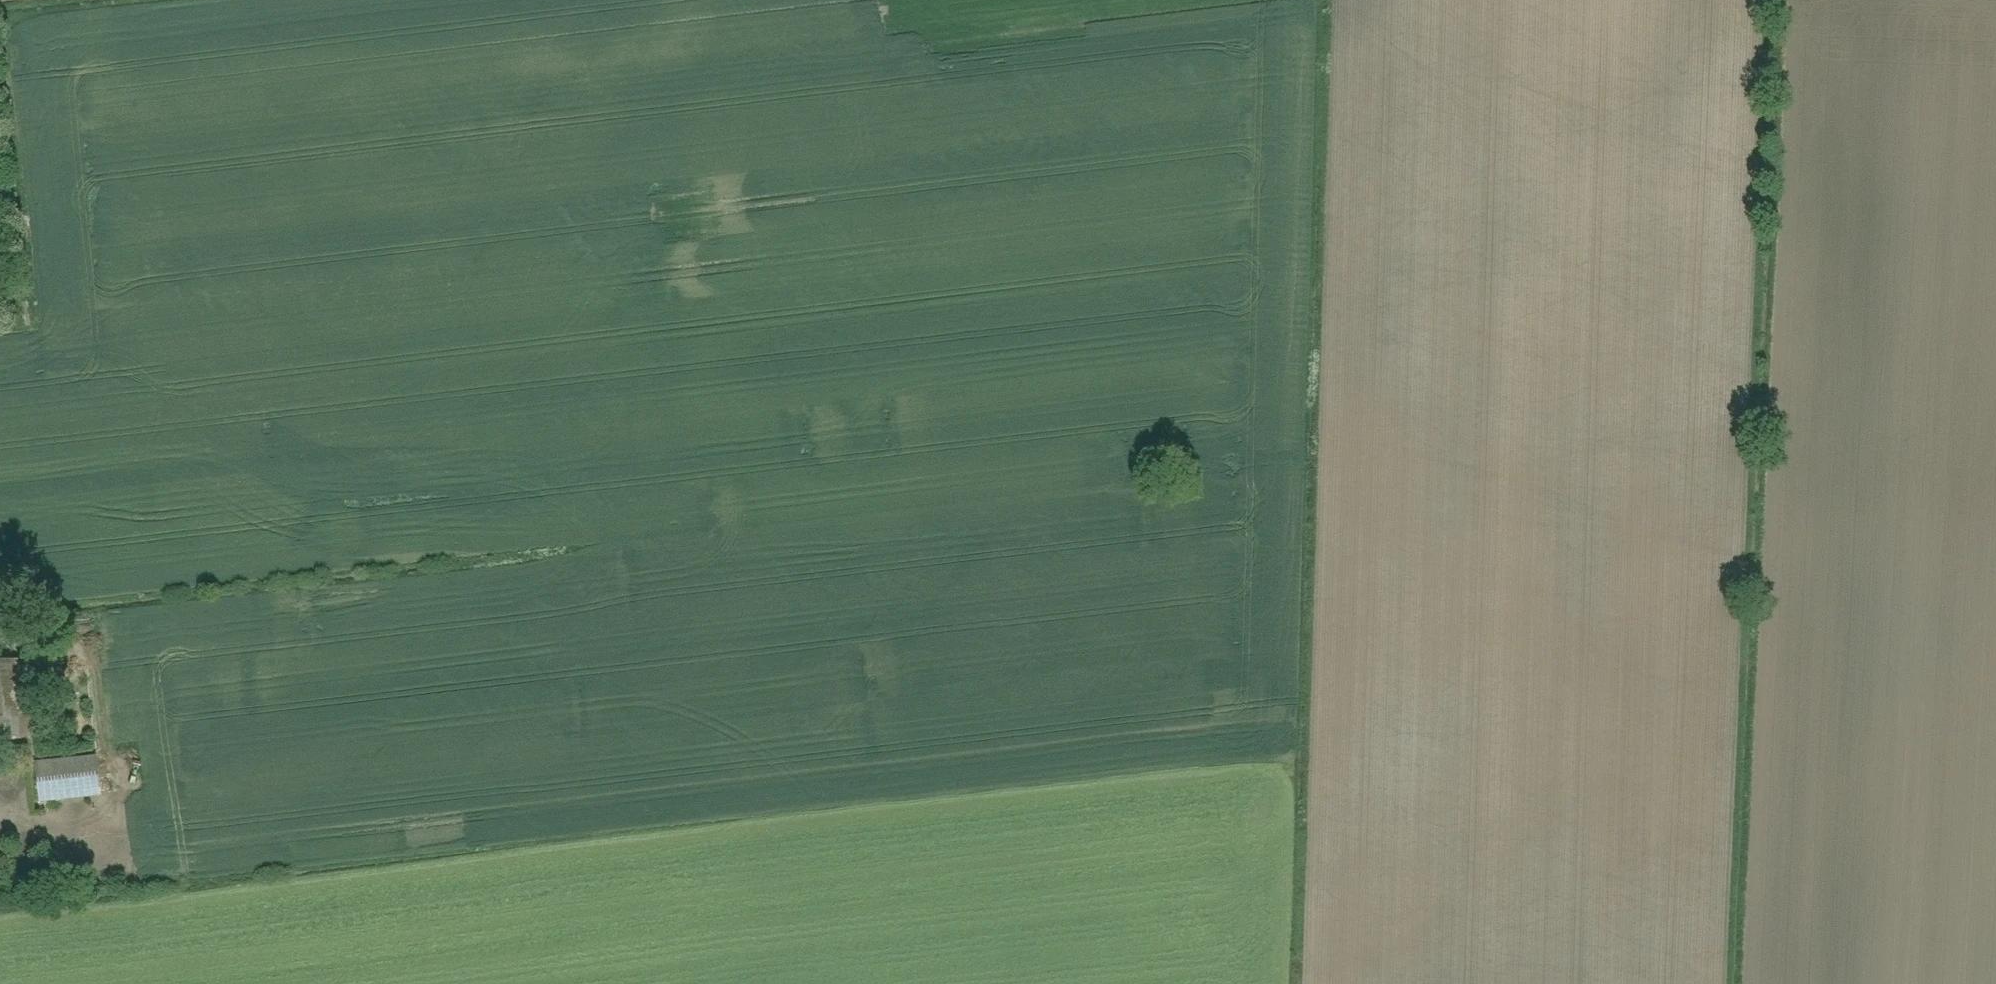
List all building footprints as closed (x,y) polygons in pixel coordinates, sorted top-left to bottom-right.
[(0,666),(0,740),(36,736),(28,663),(0,666)] [(39,764),(41,802),(101,799),(99,761),(39,764)]
